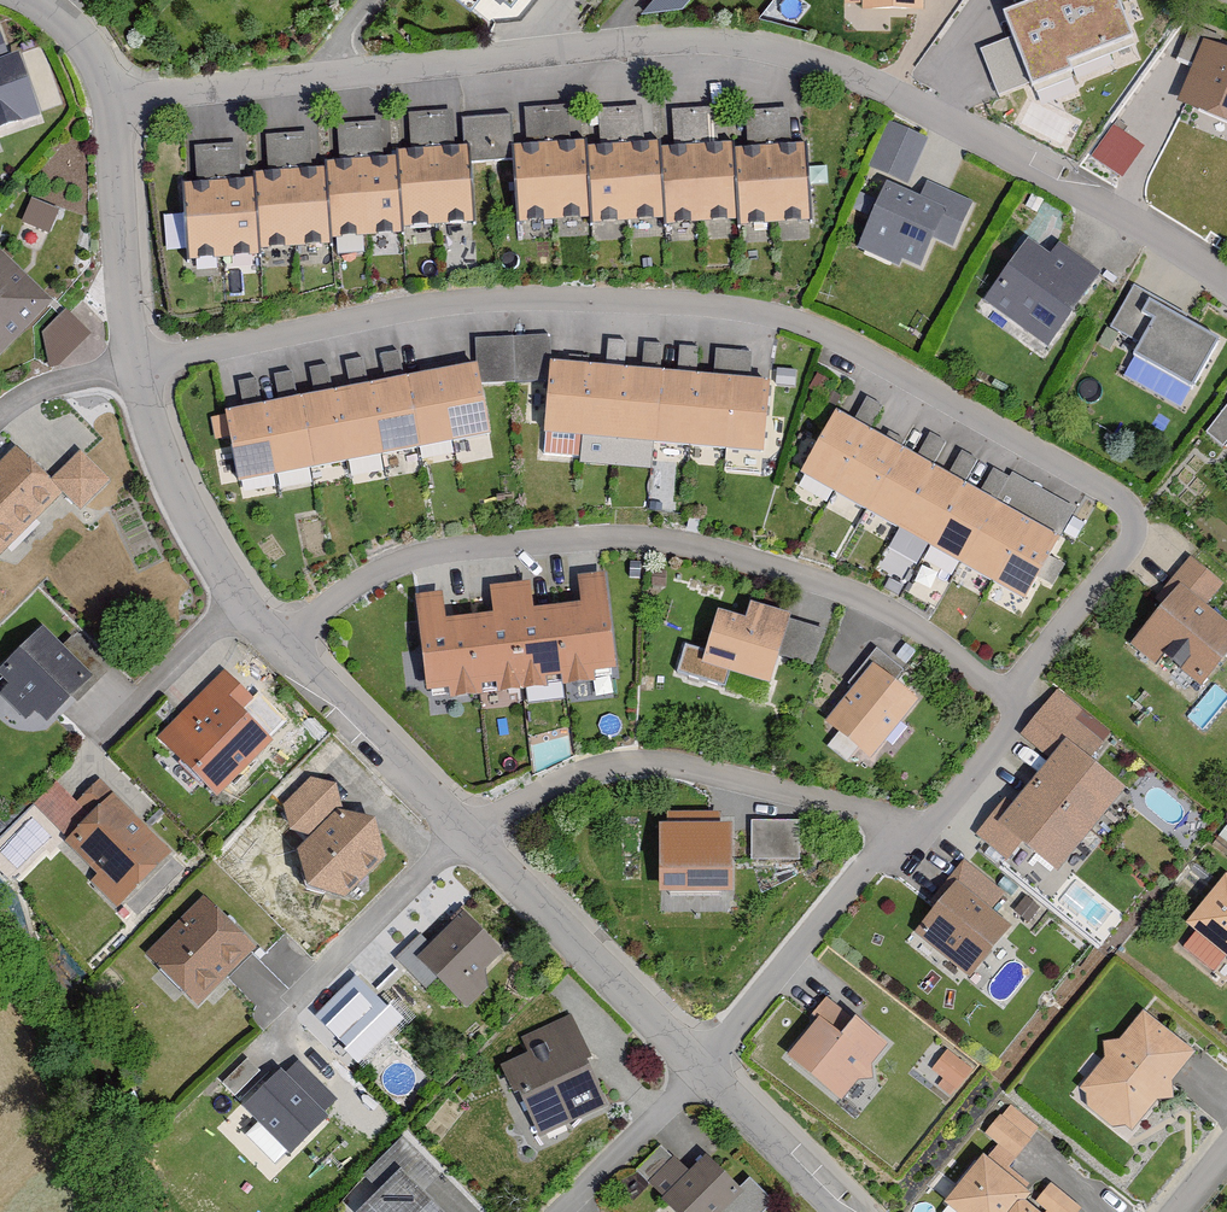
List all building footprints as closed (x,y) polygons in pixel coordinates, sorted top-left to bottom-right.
[(850,9),(921,10),(921,0),(851,0),(850,9)] [(1005,16),(1032,88),(1071,74),(1067,64),(1130,39),(1116,0),(1047,0),(1005,16)] [(33,123),(0,30),(0,135),(33,123)] [(1192,103),(1226,116),(1226,53),(1213,48),(1192,103)] [(1123,173),(1144,143),(1113,121),(1092,152),(1123,173)] [(890,189),(863,246),(918,272),(935,235),(954,244),(971,207),(908,177),(924,143),(893,129),(870,179),(890,189)] [(589,149),(520,152),(524,226),(593,222),(590,159),(589,149)] [(469,150),(405,154),(405,167),(409,233),(473,229),(469,150)] [(665,160),(664,156),(590,159),(593,222),(668,219),(665,160)] [(737,162),(737,157),(665,160),(668,219),(668,228),(741,224),(737,162)] [(813,227),(810,159),(737,162),(741,224),(741,231),(813,227)] [(405,167),(329,171),(333,248),(410,244),(409,233),(405,167)] [(329,171),(259,175),(259,185),(263,252),(333,248),(329,171)] [(259,185),(189,189),(193,268),(264,264),(263,252),(259,185)] [(33,194),(23,218),(49,229),(59,205),(33,194)] [(990,312),(1046,352),(1090,291),(1033,251),(990,312)] [(48,307),(0,259),(0,354),(48,307)] [(36,335),(60,360),(91,331),(67,306),(36,335)] [(1130,353),(1195,391),(1220,348),(1155,310),(1130,353)] [(523,354),(552,354),(552,332),(477,333),(478,379),(524,378),(523,354)] [(664,365),(662,340),(642,342),(645,367),(664,365)] [(715,345),(714,370),(749,372),(751,348),(715,345)] [(292,367),(275,374),(282,392),(300,384),(292,367)] [(767,388),(558,370),(552,439),(760,457),(767,388)] [(486,432),(474,371),(234,419),(246,480),(486,432)] [(245,401),(262,399),(259,375),(242,377),(245,401)] [(1059,540),(841,419),(808,478),(1025,599),(1059,540)] [(60,493),(21,453),(0,474),(0,551),(60,493)] [(82,506),(106,483),(81,458),(57,481),(82,506)] [(1221,588),(1202,572),(1141,645),(1196,691),(1226,654),(1226,627),(1205,608),(1221,588)] [(431,697),(611,676),(602,596),(421,617),(431,697)] [(710,670),(766,685),(780,634),(724,618),(710,670)] [(49,723),(91,682),(45,635),(3,676),(49,723)] [(831,731),(867,758),(909,704),(873,676),(831,731)] [(1127,786),(1090,756),(1110,731),(1058,690),(1022,734),(1050,757),(1013,803),(1005,797),(975,835),(1008,861),(1023,843),(1058,872),(1127,786)] [(167,746),(215,795),(270,742),(222,692),(167,746)] [(336,787),(311,780),(282,807),(290,835),(311,838),(298,854),(307,892),(346,901),(387,862),(376,823),(342,812),(336,787)] [(57,787),(37,807),(70,839),(89,820),(57,787)] [(113,797),(89,820),(70,839),(64,845),(97,878),(91,884),(116,910),(171,855),(113,797)] [(673,831),(663,831),(664,891),(730,890),(729,829),(709,829),(709,816),(672,817),(673,831)] [(800,822),(752,822),(752,862),(800,862),(800,822)] [(935,904),(915,931),(977,973),(1010,932),(957,891),(935,904)] [(1226,954),(1226,891),(1197,931),(1226,954)] [(195,1002),(248,950),(207,908),(154,960),(195,1002)] [(454,1002),(501,957),(467,922),(420,968),(454,1002)] [(319,1023),(337,1041),(358,1020),(340,1002),(319,1023)] [(839,1012),(795,1061),(845,1106),(890,1056),(839,1012)] [(1149,1024),(1086,1099),(1125,1132),(1189,1058),(1149,1024)] [(575,1040),(507,1070),(538,1137),(605,1107),(575,1040)] [(955,1088),(974,1062),(948,1043),(929,1070),(955,1088)] [(248,1111),(290,1154),(327,1118),(284,1075),(248,1111)] [(1021,1155),(1038,1133),(1011,1113),(995,1136),(1021,1155)] [(676,1211),(734,1211),(741,1205),(708,1170),(693,1184),(662,1153),(639,1175),(676,1211)] [(991,1163),(953,1203),(963,1211),(1015,1211),(1021,1206),(1028,1198),(991,1163)] [(404,1178),(368,1211),(438,1211),(404,1178)] [(758,1185),(743,1199),(756,1211),(763,1211),(774,1202),(758,1185)] [(1052,1186),(1038,1204),(1049,1211),(1080,1211),(1082,1209),(1052,1186)]
